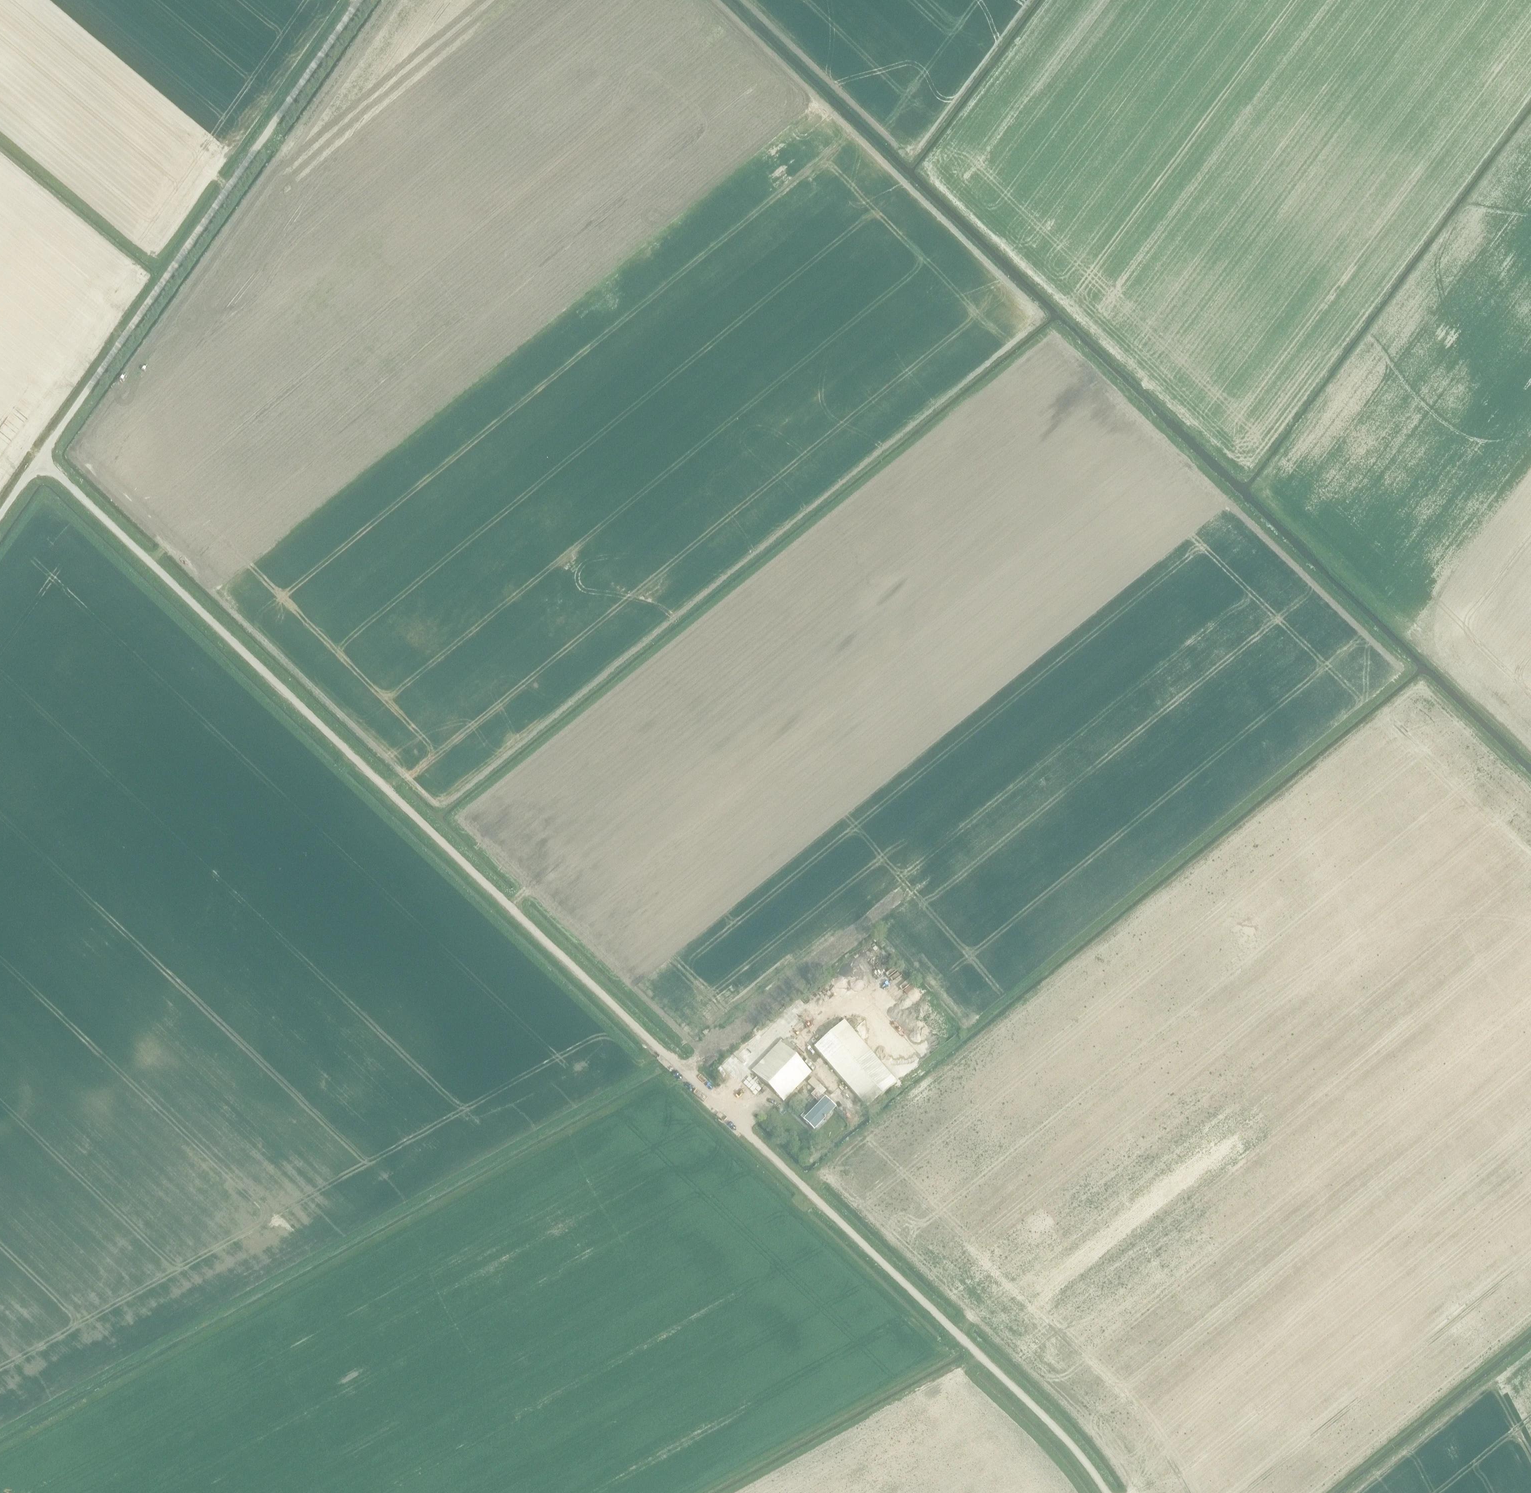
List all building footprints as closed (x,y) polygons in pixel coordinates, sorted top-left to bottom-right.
[(902,986),(900,977),(891,979),(893,988),(902,986)] [(814,1048),(867,1108),(897,1082),(844,1022),(814,1048)] [(752,1071),(783,1101),(811,1072),(779,1042),(752,1071)] [(815,1111),(823,1119),(834,1108),(821,1096),(825,1091),(812,1078),(803,1088),(821,1105),(815,1111)] [(762,1105),(768,1100),(756,1085),(750,1090),(762,1105)] [(813,1130),(823,1119),(815,1111),(809,1117),(805,1112),(800,1117),(805,1121),(805,1122),(813,1130)]
